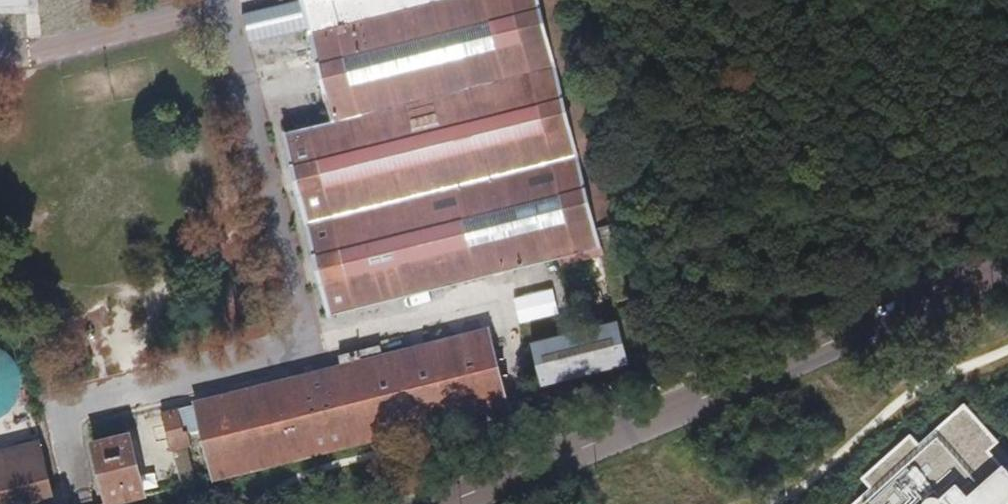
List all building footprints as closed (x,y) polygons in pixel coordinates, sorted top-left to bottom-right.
[(572,57),(558,0),(297,0),(302,20),(282,24),(277,1),(250,7),(256,31),(279,25),(285,49),(311,42),(331,119),(572,57)] [(307,223),(594,150),(572,57),(331,119),(283,131),(307,223)] [(612,223),(594,150),(307,223),(330,314),(454,283),(476,277),(496,272),(520,266),(559,256),(561,266),(604,255),(597,227),(612,223)] [(512,299),(518,324),(557,314),(550,289),(512,299)] [(618,320),(531,341),(542,386),(630,364),(618,320)] [(193,403),(212,479),(507,405),(488,329),(381,356),(379,348),(341,358),(343,366),(193,403)] [(11,416),(21,405),(26,391),(26,377),(21,363),(11,352),(0,346),(0,422),(11,416)] [(160,411),(171,453),(172,452),(187,449),(191,448),(187,433),(184,434),(177,407),(160,411)] [(990,453),(1000,444),(998,442),(966,407),(924,444),(916,435),(863,481),(872,491),(857,503),(1007,503),(1007,474),(990,453)] [(108,503),(114,503),(147,496),(133,439),(95,448),(108,503)] [(39,445),(0,454),(0,503),(53,503),(39,445)] [(187,449),(172,452),(181,487),(196,483),(187,449)]
